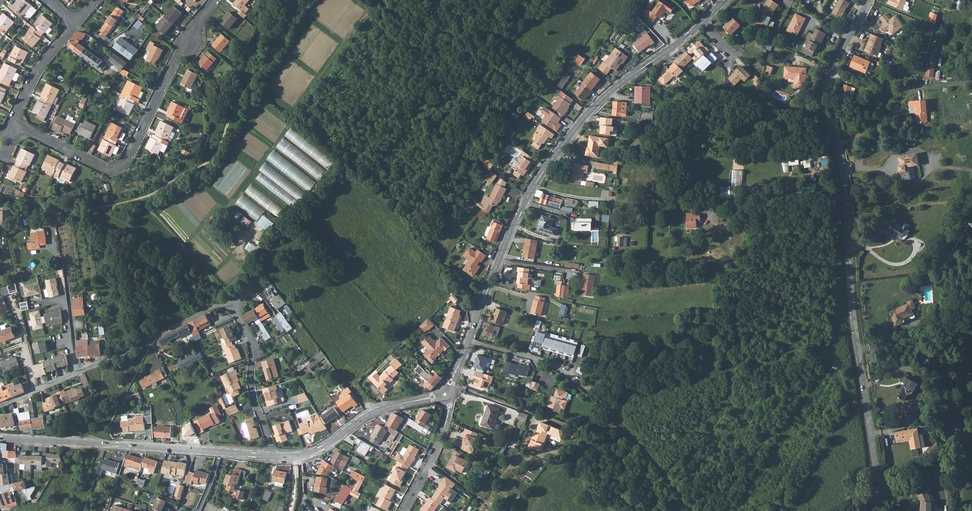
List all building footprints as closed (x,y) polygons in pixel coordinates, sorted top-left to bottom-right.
[(38,10),(26,0),(18,0),(13,6),(11,4),(9,6),(18,15),(21,12),(24,14),(26,12),(32,17),(38,10)] [(235,4),(242,10),(239,13),(245,18),(247,15),(246,14),(252,6),(248,3),(251,0),(238,0),(235,4)] [(665,13),(669,16),(675,9),(675,8),(663,0),(662,0),(653,13),(651,12),(647,18),(653,23),(657,19),(658,17),(661,19),(665,13)] [(772,1),(771,0),(769,0),(764,7),(765,8),(762,14),(761,14),(758,22),(766,25),(767,21),(769,22),(773,13),(779,6),(772,1)] [(831,13),(839,19),(847,9),(850,6),(842,0),(840,0),(831,13)] [(888,5),(902,10),(902,9),(905,2),(906,0),(889,0),(888,5)] [(106,36),(111,30),(124,11),(118,6),(98,34),(102,35),(106,36)] [(174,24),(182,14),(174,7),(165,17),(174,24)] [(4,12),(0,16),(0,30),(5,34),(15,22),(4,12)] [(238,19),(230,12),(221,22),(229,29),(238,19)] [(53,23),(42,14),(34,23),(37,25),(34,28),(41,34),(44,31),(45,32),(46,31),(48,33),(52,29),(50,27),(53,23)] [(647,24),(637,14),(635,20),(639,24),(643,28),(647,24)] [(798,36),(807,20),(798,14),(788,31),(798,36)] [(884,14),(879,18),(882,22),(883,23),(881,25),(880,26),(884,31),(887,28),(891,34),(901,26),(893,16),(889,20),(884,14)] [(156,27),(165,34),(174,24),(165,17),(156,27)] [(740,25),(732,17),(723,27),(730,35),(740,25)] [(139,20),(135,26),(142,31),(147,25),(139,20)] [(766,25),(758,22),(757,24),(771,30),(774,24),(769,22),(767,21),(766,25)] [(33,47),(40,38),(39,37),(41,34),(34,28),(31,26),(30,27),(21,37),(33,47)] [(808,39),(811,41),(805,52),(813,57),(816,52),(819,46),(821,46),(827,34),(818,29),(815,35),(811,33),(808,39)] [(82,55),(87,48),(79,43),(82,39),(83,40),(87,33),(80,31),(76,33),(74,36),(68,45),(82,55)] [(646,49),(645,48),(651,44),(652,46),(655,43),(648,33),(634,43),(640,53),(646,49)] [(213,45),(221,53),(231,42),(222,34),(213,45)] [(746,42),(752,36),(749,34),(743,39),(746,42)] [(882,38),(871,34),(868,41),(868,42),(868,44),(867,43),(864,50),(874,54),(875,51),(878,52),(881,45),(880,45),(882,38)] [(122,38),(118,43),(116,45),(115,48),(131,59),(138,50),(122,38)] [(114,47),(115,48),(116,45),(118,43),(112,39),(109,40),(111,42),(112,44),(112,46),(113,47),(114,47)] [(159,58),(164,50),(154,46),(155,43),(150,41),(146,50),(151,52),(146,61),(155,65),(157,60),(158,58),(159,58)] [(704,47),(699,41),(686,52),(689,55),(693,51),(699,59),(703,55),(709,50),(706,46),(704,47)] [(22,61),(23,62),(28,51),(15,45),(8,60),(20,65),(22,61)] [(87,48),(82,55),(99,68),(103,71),(106,66),(102,63),(104,61),(87,48)] [(616,71),(622,63),(623,64),(628,57),(616,48),(605,62),(603,61),(598,68),(606,74),(612,68),(616,71)] [(673,60),(674,63),(681,70),(692,59),(689,55),(686,52),(686,51),(673,60)] [(199,64),(207,71),(217,60),(209,52),(199,64)] [(711,64),(716,59),(710,53),(705,58),(703,55),(699,59),(692,64),(696,68),(697,67),(702,72),(710,63),(711,64)] [(123,70),(128,63),(115,54),(110,61),(123,70)] [(574,61),(581,65),(585,59),(578,55),(574,61)] [(870,62),(854,55),(849,66),(865,73),(870,62)] [(9,86),(10,83),(12,83),(15,77),(19,69),(5,62),(0,72),(0,82),(9,86)] [(658,80),(664,86),(675,77),(677,79),(683,72),(681,70),(674,63),(668,68),(667,68),(665,71),(664,70),(660,74),(662,76),(658,80)] [(734,72),(727,78),(734,85),(740,78),(744,82),(750,75),(739,65),(733,71),(734,72)] [(806,70),(785,68),(784,81),(794,81),(794,90),(804,91),(806,70)] [(923,77),(930,78),(932,69),(925,68),(923,77)] [(189,69),(182,84),(192,89),(200,74),(189,69)] [(583,83),(592,90),(602,79),(593,72),(583,83)] [(756,75),(752,79),(754,81),(752,83),(755,86),(761,81),(756,75)] [(562,89),(568,80),(564,77),(558,86),(562,89)] [(139,102),(140,99),(146,88),(143,87),(130,81),(125,91),(123,90),(122,94),(135,100),(139,102)] [(60,98),(57,97),(61,89),(47,82),(42,93),(44,94),(42,98),(54,103),(57,105),(60,98)] [(592,90),(583,83),(575,93),(584,100),(588,95),(590,93),(591,94),(593,92),(592,90)] [(853,87),(845,84),(842,93),(844,94),(849,96),(849,95),(852,88),(853,87)] [(650,86),(635,86),(635,103),(650,103),(650,86)] [(559,96),(567,101),(569,98),(562,92),(559,96)] [(134,104),(135,100),(122,94),(120,97),(122,98),(117,108),(130,115),(135,104),(134,104)] [(849,96),(844,94),(842,99),(851,103),(853,97),(849,96)] [(559,112),(567,101),(559,96),(556,100),(558,102),(553,108),(559,112)] [(39,100),(34,111),(43,115),(42,119),(46,121),(54,103),(42,98),(41,101),(39,100)] [(167,116),(179,121),(186,107),(173,101),(167,112),(169,112),(167,116)] [(564,116),(568,111),(567,110),(571,104),(567,101),(559,112),(560,113),(564,116)] [(628,102),(614,101),(613,115),(626,117),(628,102)] [(926,101),(910,102),(911,110),(917,109),(918,123),(926,123),(925,113),(927,113),(926,101)] [(189,109),(186,107),(179,121),(183,123),(189,109)] [(548,126),(556,115),(545,107),(542,111),(547,115),(542,122),(548,126)] [(532,118),(534,116),(528,112),(525,117),(529,121),(531,118),(532,118)] [(640,120),(641,120),(653,121),(654,117),(654,113),(641,113),(640,120)] [(69,115),(67,120),(59,116),(53,129),(61,133),(62,130),(63,129),(71,133),(75,124),(77,121),(73,119),(74,117),(69,115)] [(557,116),(556,115),(548,126),(555,130),(558,132),(563,125),(559,123),(562,119),(557,116)] [(613,118),(600,117),(599,126),(601,126),(600,129),(601,128),(601,134),(617,136),(617,132),(614,132),(614,127),(612,127),(613,118)] [(80,134),(91,139),(97,126),(86,120),(84,124),(81,123),(77,131),(80,133),(80,134)] [(173,131),(174,127),(162,121),(156,132),(157,132),(156,135),(170,142),(172,139),(176,132),(173,131)] [(123,132),(125,129),(112,122),(105,136),(106,136),(117,142),(119,139),(120,139),(122,141),(126,134),(123,132)] [(544,141),(546,142),(549,137),(552,139),(555,135),(541,125),(538,129),(540,131),(536,137),(537,138),(532,145),(538,149),(544,141)] [(292,127),(285,136),(321,161),(327,152),(292,127)] [(515,132),(507,127),(504,132),(512,137),(515,132)] [(170,142),(156,135),(154,134),(153,138),(152,137),(146,148),(159,154),(161,150),(165,152),(170,142)] [(116,145),(117,142),(106,136),(104,139),(98,150),(111,156),(113,153),(116,146),(117,146),(116,145)] [(588,156),(597,158),(599,151),(602,151),(604,139),(600,139),(590,137),(588,148),(587,148),(586,156),(588,156)] [(283,138),(276,147),(320,180),(327,171),(283,138)] [(32,167),(37,156),(23,149),(18,160),(19,161),(18,164),(26,168),(27,164),(32,167)] [(534,164),(537,160),(523,151),(518,159),(516,158),(515,159),(513,161),(513,163),(517,165),(518,165),(519,167),(516,171),(513,175),(519,179),(521,175),(523,176),(526,171),(527,172),(533,163),(534,164)] [(900,166),(899,166),(900,173),(907,172),(906,168),(917,166),(919,166),(917,153),(898,157),(900,166)] [(59,161),(60,160),(49,155),(43,168),(54,173),(55,170),(59,171),(63,163),(59,161)] [(811,155),(804,156),(805,168),(813,167),(811,155)] [(486,160),(483,165),(482,166),(489,171),(493,164),(486,160)] [(71,182),(77,169),(66,163),(66,164),(63,163),(59,171),(55,178),(59,179),(60,176),(67,180),(71,182)] [(262,171),(256,179),(295,207),(306,192),(265,163),(260,170),(262,171)] [(582,181),(583,173),(587,174),(589,166),(574,163),(572,172),(574,172),(572,183),(580,185),(581,181),(582,181)] [(10,177),(23,184),(28,173),(24,171),(26,168),(18,164),(16,167),(15,167),(10,177)] [(617,173),(618,165),(611,164),(610,168),(615,169),(614,172),(617,173)] [(742,187),(743,170),(733,170),(732,186),(742,187)] [(495,175),(490,171),(484,180),(490,184),(495,175)] [(311,179),(310,181),(303,177),(299,184),(310,190),(315,181),(311,179)] [(499,186),(504,188),(506,182),(500,178),(497,185),(499,186)] [(287,211),(252,184),(246,191),(281,218),(287,211)] [(499,186),(497,185),(490,199),(487,197),(486,198),(482,204),(485,206),(482,209),(486,212),(490,214),(494,206),(495,206),(498,205),(499,203),(500,200),(502,201),(507,189),(504,188),(499,186)] [(721,187),(721,197),(739,198),(739,187),(721,187)] [(243,194),(236,203),(258,220),(265,211),(243,194)] [(543,194),(541,198),(562,203),(563,204),(563,203),(568,204),(568,203),(573,204),(574,201),(566,199),(566,198),(564,197),(563,200),(543,194)] [(540,202),(549,206),(549,205),(560,208),(561,207),(562,203),(541,198),(540,201),(540,202)] [(474,203),(482,209),(485,206),(482,204),(476,200),(474,203)] [(231,215),(239,220),(244,213),(236,208),(231,215)] [(486,212),(482,209),(477,216),(481,218),(486,212)] [(8,211),(0,211),(0,214),(0,224),(1,224),(0,226),(8,226),(8,211)] [(270,213),(267,216),(264,214),(258,223),(268,231),(277,219),(270,213)] [(603,215),(602,223),(609,223),(610,215),(603,215)] [(700,215),(686,215),(687,221),(687,230),(692,229),(692,227),(698,227),(697,221),(700,221),(700,215)] [(247,227),(252,221),(245,216),(240,222),(247,227)] [(553,219),(542,216),(537,229),(555,236),(557,229),(551,226),(553,219)] [(48,225),(57,227),(58,220),(49,218),(48,225)] [(487,238),(496,242),(503,224),(495,218),(491,228),(488,226),(485,233),(489,234),(487,238)] [(884,232),(887,234),(886,235),(891,238),(893,234),(900,238),(901,238),(903,234),(905,230),(905,231),(908,226),(904,224),(901,228),(892,223),(889,228),(887,227),(886,227),(885,227),(884,227),(884,228),(883,228),(883,229),(883,230),(883,231),(883,232),(884,232)] [(36,229),(31,230),(33,242),(28,243),(29,250),(41,248),(40,245),(40,241),(46,240),(44,227),(38,228),(39,232),(37,232),(36,229)] [(618,242),(616,241),(615,246),(627,247),(628,238),(618,237),(618,242)] [(526,238),(525,243),(526,243),(523,257),(535,259),(538,241),(532,239),(526,238)] [(246,249),(254,253),(257,245),(249,242),(246,249)] [(482,262),(486,255),(478,250),(476,253),(470,248),(464,256),(471,261),(466,267),(467,269),(470,272),(469,273),(472,275),(475,275),(480,267),(477,265),(480,261),(482,262)] [(532,269),(519,267),(519,271),(520,272),(520,277),(521,277),(520,288),(531,291),(532,285),(530,285),(531,279),(532,279),(533,279),(534,278),(534,277),(534,276),(534,275),(533,274),(531,274),(532,269)] [(585,275),(581,295),(592,297),(596,277),(585,275)] [(46,281),(50,298),(60,296),(57,286),(58,286),(57,278),(46,281)] [(11,293),(18,290),(16,282),(8,285),(10,291),(11,293)] [(33,294),(41,293),(39,282),(24,286),(21,286),(23,296),(24,297),(27,296),(33,295),(33,294)] [(10,291),(8,285),(2,288),(5,293),(10,291)] [(561,285),(558,297),(566,299),(568,287),(561,285)] [(459,300),(454,294),(451,297),(456,302),(459,300)] [(278,310),(284,305),(286,303),(280,295),(272,301),(278,310)] [(533,300),(530,314),(540,316),(544,298),(535,296),(534,301),(533,300)] [(908,302),(909,304),(899,309),(900,311),(891,315),(896,326),(906,322),(905,319),(913,315),(911,310),(915,308),(916,307),(913,301),(911,300),(908,302)] [(260,307),(255,310),(256,312),(257,314),(259,318),(260,318),(262,320),(271,316),(268,312),(264,303),(259,306),(260,307)] [(74,315),(86,314),(84,304),(75,306),(73,306),(74,315)] [(508,311),(496,307),(492,320),(503,324),(508,311)] [(448,316),(449,316),(447,321),(446,321),(443,328),(455,332),(461,316),(460,315),(462,311),(451,308),(448,316)] [(259,318),(257,314),(256,312),(255,310),(244,316),(248,324),(255,320),(257,325),(258,325),(264,334),(262,335),(266,341),(271,338),(269,334),(267,331),(265,327),(263,324),(261,321),(260,319),(259,318)] [(41,317),(40,311),(30,313),(34,330),(44,328),(43,323),(41,317)] [(45,316),(41,317),(43,323),(46,323),(47,326),(63,323),(61,311),(50,313),(50,314),(45,315),(45,316)] [(200,326),(209,322),(214,320),(211,312),(189,323),(189,324),(191,329),(192,331),(194,337),(200,334),(199,331),(198,330),(201,328),(200,326)] [(293,328),(281,312),(276,316),(286,328),(288,332),(293,328)] [(276,316),(272,319),(281,331),(286,328),(276,316)] [(434,325),(428,318),(420,326),(425,332),(428,329),(429,330),(434,325)] [(210,325),(209,322),(200,326),(201,328),(198,330),(199,331),(210,325)] [(191,334),(188,324),(169,334),(165,336),(159,339),(155,342),(154,342),(158,351),(172,344),(180,340),(181,342),(189,338),(188,336),(191,334)] [(233,340),(237,339),(236,335),(234,335),(231,328),(230,325),(217,331),(216,333),(217,337),(219,338),(224,336),(226,343),(233,340)] [(495,330),(489,327),(487,335),(497,338),(501,328),(497,326),(496,327),(495,330)] [(3,342),(16,337),(12,327),(0,331),(0,334),(3,342)] [(534,348),(542,351),(542,349),(546,336),(539,333),(534,348)] [(194,337),(189,339),(192,343),(202,338),(200,334),(194,337)] [(550,336),(547,335),(546,336),(542,349),(550,351),(555,335),(551,334),(550,336)] [(558,354),(562,339),(559,338),(559,336),(555,335),(550,351),(558,354)] [(437,343),(430,336),(422,343),(429,350),(424,355),(433,364),(437,360),(436,359),(440,356),(438,355),(440,353),(441,354),(445,351),(446,352),(450,347),(442,339),(437,343)] [(89,339),(91,355),(106,354),(105,343),(101,343),(100,340),(93,341),(93,337),(92,338),(89,338),(89,339)] [(566,356),(570,341),(566,340),(567,338),(563,337),(562,339),(558,354),(566,356)] [(79,357),(91,355),(89,339),(77,340),(79,357)] [(226,343),(223,344),(225,349),(226,348),(232,362),(243,357),(240,349),(238,349),(236,344),(234,344),(233,340),(226,343)] [(574,358),(578,344),(574,342),(575,341),(571,340),(570,341),(566,356),(574,358)] [(39,353),(48,351),(48,347),(46,347),(46,345),(45,341),(35,343),(37,354),(39,353)] [(194,353),(195,354),(180,362),(183,368),(195,362),(200,359),(197,353),(196,353),(196,352),(194,353)] [(55,358),(58,368),(62,367),(61,366),(64,365),(68,364),(66,354),(55,356),(55,358)] [(318,354),(309,360),(312,363),(320,357),(318,354)] [(489,359),(479,355),(474,367),(484,370),(489,359)] [(322,356),(320,357),(312,363),(309,365),(312,369),(313,368),(312,367),(324,359),(322,356)] [(17,357),(1,363),(3,368),(18,361),(17,357)] [(394,367),(397,371),(404,364),(398,357),(391,364),(394,367)] [(45,363),(47,372),(51,371),(51,370),(53,370),(58,369),(58,368),(55,358),(45,361),(45,363)] [(274,358),(262,361),(266,379),(278,377),(274,358)] [(5,372),(20,365),(18,361),(3,368),(5,372)] [(518,366),(512,363),(507,361),(504,371),(508,373),(518,376),(518,374),(526,377),(529,367),(519,364),(518,366)] [(34,365),(37,377),(41,376),(41,375),(43,374),(48,373),(47,372),(45,363),(34,365)] [(582,363),(576,372),(582,375),(588,365),(582,363)] [(415,371),(427,381),(432,375),(431,374),(430,373),(428,374),(424,370),(420,366),(415,371)] [(397,371),(394,367),(387,373),(386,372),(380,377),(377,374),(370,380),(374,385),(375,384),(380,389),(384,394),(388,390),(386,388),(386,387),(388,385),(389,386),(394,381),(393,379),(400,373),(397,371)] [(140,380),(144,388),(165,377),(161,368),(156,371),(156,372),(140,380)] [(235,369),(220,376),(226,389),(228,388),(232,397),(237,395),(238,393),(237,390),(239,389),(235,382),(238,381),(235,375),(237,374),(235,369)] [(432,375),(427,381),(434,387),(435,387),(443,378),(435,371),(434,371),(434,370),(431,374),(432,375)] [(493,377),(476,371),(475,375),(479,377),(478,379),(477,379),(475,380),(474,384),(488,389),(490,384),(491,383),(493,377)] [(902,382),(906,385),(899,399),(905,402),(908,396),(914,394),(919,385),(905,377),(902,382)] [(424,385),(431,390),(434,387),(427,381),(424,385)] [(533,382),(530,389),(537,392),(540,384),(533,382)] [(9,385),(14,397),(25,392),(22,384),(16,386),(15,386),(14,383),(9,385)] [(7,399),(13,397),(14,397),(9,385),(3,387),(4,391),(0,393),(0,399),(1,402),(7,399)] [(276,385),(262,389),(264,393),(266,393),(268,400),(266,401),(268,406),(280,402),(280,401),(283,400),(284,399),(282,391),(281,391),(277,392),(276,390),(277,390),(276,385)] [(78,388),(81,396),(86,394),(84,386),(78,388)] [(65,402),(81,397),(81,396),(78,388),(77,388),(66,391),(66,389),(61,391),(65,402)] [(567,392),(557,388),(554,396),(552,396),(548,406),(554,408),(553,410),(559,412),(560,407),(564,409),(567,401),(562,399),(562,396),(564,397),(566,396),(567,392)] [(57,405),(65,402),(61,391),(58,393),(58,394),(49,398),(47,400),(48,402),(44,404),(45,411),(58,406),(57,405)] [(300,402),(309,400),(305,393),(297,395),(300,402)] [(358,405),(349,393),(348,393),(345,395),(345,396),(337,402),(344,412),(353,405),(355,407),(358,405)] [(33,429),(46,427),(44,417),(35,419),(32,401),(28,402),(29,408),(33,428),(33,429)] [(226,407),(229,415),(239,410),(236,403),(226,407)] [(218,416),(221,415),(223,414),(218,405),(211,408),(213,413),(214,412),(217,414),(218,416)] [(501,410),(489,405),(482,425),(494,430),(501,410)] [(335,407),(320,417),(321,419),(325,425),(340,415),(335,407)] [(19,416),(22,430),(33,428),(29,408),(26,409),(27,414),(19,416)] [(423,410),(416,422),(421,425),(429,430),(431,427),(426,424),(432,415),(423,410)] [(204,429),(211,426),(221,421),(218,416),(217,414),(214,412),(213,413),(194,421),(200,433),(202,433),(205,431),(204,429)] [(519,419),(527,422),(530,415),(522,412),(519,419)] [(394,413),(387,425),(396,431),(403,419),(394,413)] [(13,414),(0,416),(0,427),(5,426),(5,427),(15,425),(13,414)] [(325,425),(321,419),(316,420),(314,414),(310,416),(311,422),(309,423),(308,420),(299,422),(301,427),(303,433),(309,431),(311,430),(312,432),(312,433),(321,430),(321,431),(327,429),(325,425)] [(121,427),(123,426),(123,432),(123,433),(129,432),(129,431),(129,429),(132,429),(132,431),(145,430),(144,416),(136,416),(136,418),(129,419),(129,420),(121,421),(121,427)] [(246,420),(247,422),(242,423),(241,429),(243,428),(244,433),(244,437),(248,438),(249,440),(259,437),(256,427),(255,427),(254,427),(253,426),(255,425),(252,418),(246,420)] [(199,440),(198,438),(189,419),(186,421),(186,422),(188,426),(194,439),(199,440)] [(429,430),(421,425),(416,422),(411,419),(408,424),(421,432),(421,431),(426,434),(429,430)] [(286,432),(292,430),(289,420),(273,425),(276,435),(275,435),(277,441),(281,440),(282,442),(288,439),(286,432)] [(563,432),(541,422),(537,433),(535,432),(529,447),(541,452),(541,451),(543,451),(545,445),(548,435),(560,440),(563,432)] [(396,431),(387,425),(385,428),(379,424),(371,437),(372,437),(370,441),(378,445),(380,442),(388,430),(394,434),(390,439),(393,441),(399,432),(396,431)] [(155,437),(170,438),(170,427),(161,426),(161,427),(156,427),(155,437)] [(918,428),(893,433),(895,440),(912,438),(914,450),(921,449),(918,428)] [(480,435),(468,429),(466,434),(470,435),(470,436),(468,439),(467,441),(466,441),(463,447),(466,448),(466,450),(474,454),(476,449),(475,447),(480,435)] [(373,452),(375,448),(358,438),(355,442),(360,445),(357,451),(366,457),(370,450),(373,452)] [(910,442),(911,450),(914,450),(912,438),(895,440),(895,444),(910,442)] [(13,444),(1,443),(0,443),(0,464),(2,464),(2,457),(12,458),(13,455),(15,455),(15,452),(13,452),(13,444)] [(398,453),(395,459),(399,461),(409,466),(410,467),(413,461),(414,461),(416,458),(415,457),(420,449),(410,444),(408,449),(404,456),(401,454),(398,453)] [(461,454),(454,450),(453,453),(454,454),(446,467),(456,472),(457,470),(462,473),(465,466),(466,466),(468,462),(460,457),(461,454)] [(350,458),(337,451),(330,463),(335,466),(338,468),(342,470),(348,461),(350,458)] [(28,452),(23,452),(22,465),(27,465),(27,470),(33,470),(33,465),(33,456),(28,455),(28,452)] [(33,456),(33,465),(39,465),(38,470),(44,470),(45,467),(45,465),(45,456),(41,456),(41,453),(34,453),(33,456)] [(55,453),(45,453),(45,456),(45,465),(45,467),(53,468),(53,463),(56,463),(60,466),(64,460),(62,456),(61,453),(57,455),(55,454),(55,453)] [(131,464),(138,466),(137,469),(141,471),(142,466),(145,459),(129,454),(125,466),(130,467),(131,464)] [(102,457),(99,467),(96,474),(99,475),(102,468),(116,473),(120,462),(114,460),(113,461),(102,457)] [(158,461),(145,457),(145,459),(142,466),(146,467),(145,470),(154,473),(158,461)] [(180,461),(180,462),(171,460),(170,461),(166,460),(162,473),(167,474),(167,473),(169,468),(173,469),(172,475),(176,476),(177,474),(185,476),(188,464),(180,461)] [(316,474),(329,476),(331,471),(335,473),(338,468),(335,466),(330,463),(325,460),(322,466),(321,466),(316,474)] [(409,466),(399,461),(396,466),(397,467),(390,481),(400,487),(403,481),(402,480),(409,466)] [(0,464),(0,475),(1,475),(9,474),(8,463),(2,464),(0,464)] [(237,483),(238,484),(241,476),(243,470),(239,468),(235,468),(234,474),(233,476),(227,474),(224,483),(228,485),(226,488),(234,491),(237,492),(236,495),(239,499),(243,500),(246,490),(236,486),(237,483)] [(193,483),(198,485),(199,482),(206,484),(209,473),(197,470),(196,473),(189,471),(186,483),(192,484),(193,483)] [(285,484),(287,473),(275,470),(273,481),(276,482),(275,485),(283,487),(284,483),(285,484)] [(363,482),(366,477),(354,470),(351,475),(360,480),(363,482)] [(9,474),(1,475),(3,485),(12,484),(11,473),(9,474)] [(328,488),(326,487),(328,479),(317,476),(314,491),(327,494),(328,488)] [(445,476),(441,482),(452,489),(456,484),(445,476)] [(9,488),(10,492),(11,492),(21,490),(27,501),(31,500),(31,496),(35,489),(35,487),(27,488),(26,485),(25,485),(25,481),(18,482),(19,486),(14,487),(9,488)] [(174,497),(181,499),(185,484),(179,482),(174,497)] [(452,489),(441,482),(438,487),(439,488),(441,488),(437,494),(436,493),(432,499),(440,505),(441,505),(445,499),(452,502),(458,493),(455,491),(453,494),(450,492),(452,489)] [(345,484),(334,502),(343,504),(349,494),(353,489),(350,487),(345,484)] [(361,486),(357,484),(354,489),(353,489),(349,494),(359,499),(362,494),(358,492),(361,486)] [(396,490),(386,485),(380,496),(381,497),(377,505),(387,510),(392,502),(391,501),(390,500),(389,500),(390,498),(391,498),(396,490)] [(67,502),(70,493),(58,489),(55,498),(67,502)] [(264,499),(268,501),(272,493),(268,491),(267,493),(264,499)] [(923,503),(922,510),(932,510),(933,503),(927,491),(918,495),(921,503),(923,503)] [(2,509),(18,505),(14,495),(13,496),(11,492),(10,492),(3,494),(0,495),(0,502),(2,509)] [(151,501),(156,503),(154,508),(155,509),(160,510),(169,510),(170,509),(164,506),(166,501),(153,495),(151,501)] [(430,498),(422,510),(436,510),(440,505),(432,499),(430,498)]
